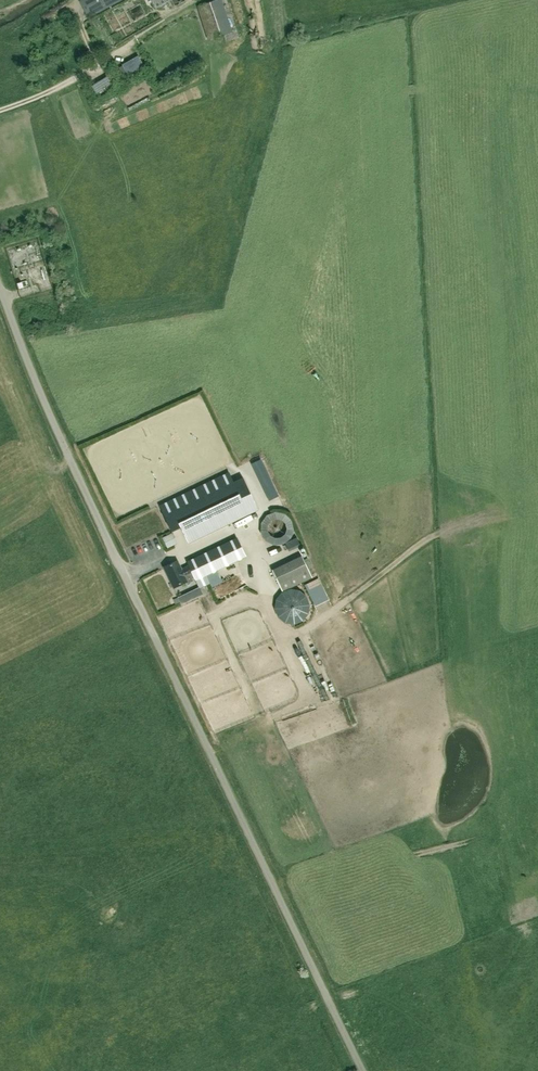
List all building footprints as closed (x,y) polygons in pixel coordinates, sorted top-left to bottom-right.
[(79,1),(88,18),(122,0),(81,0),(79,1)] [(227,34),(232,32),(222,0),(214,0),(197,6),(208,40),(227,34)] [(145,66),(139,55),(123,64),(129,76),(145,66)] [(273,499),(279,496),(261,458),(255,462),(273,499)] [(229,472),(159,505),(171,531),(181,526),(189,542),(258,510),(243,478),(233,482),(229,472)] [(284,524),(271,515),(262,528),(275,537),(284,524)] [(172,533),(162,537),(168,549),(177,544),(172,533)] [(297,537),(285,543),(289,551),(301,546),(297,537)] [(185,584),(195,579),(200,588),(210,583),(207,576),(217,571),(245,557),(236,538),(187,561),(189,566),(181,570),(177,561),(164,568),(175,589),(185,584)] [(302,555),(272,570),(282,591),(312,577),(302,555)] [(222,583),(217,571),(207,576),(212,587),(222,583)] [(185,584),(175,589),(182,605),(203,594),(200,588),(195,579),(185,584)] [(327,599),(318,579),(307,584),(316,604),(327,599)]
